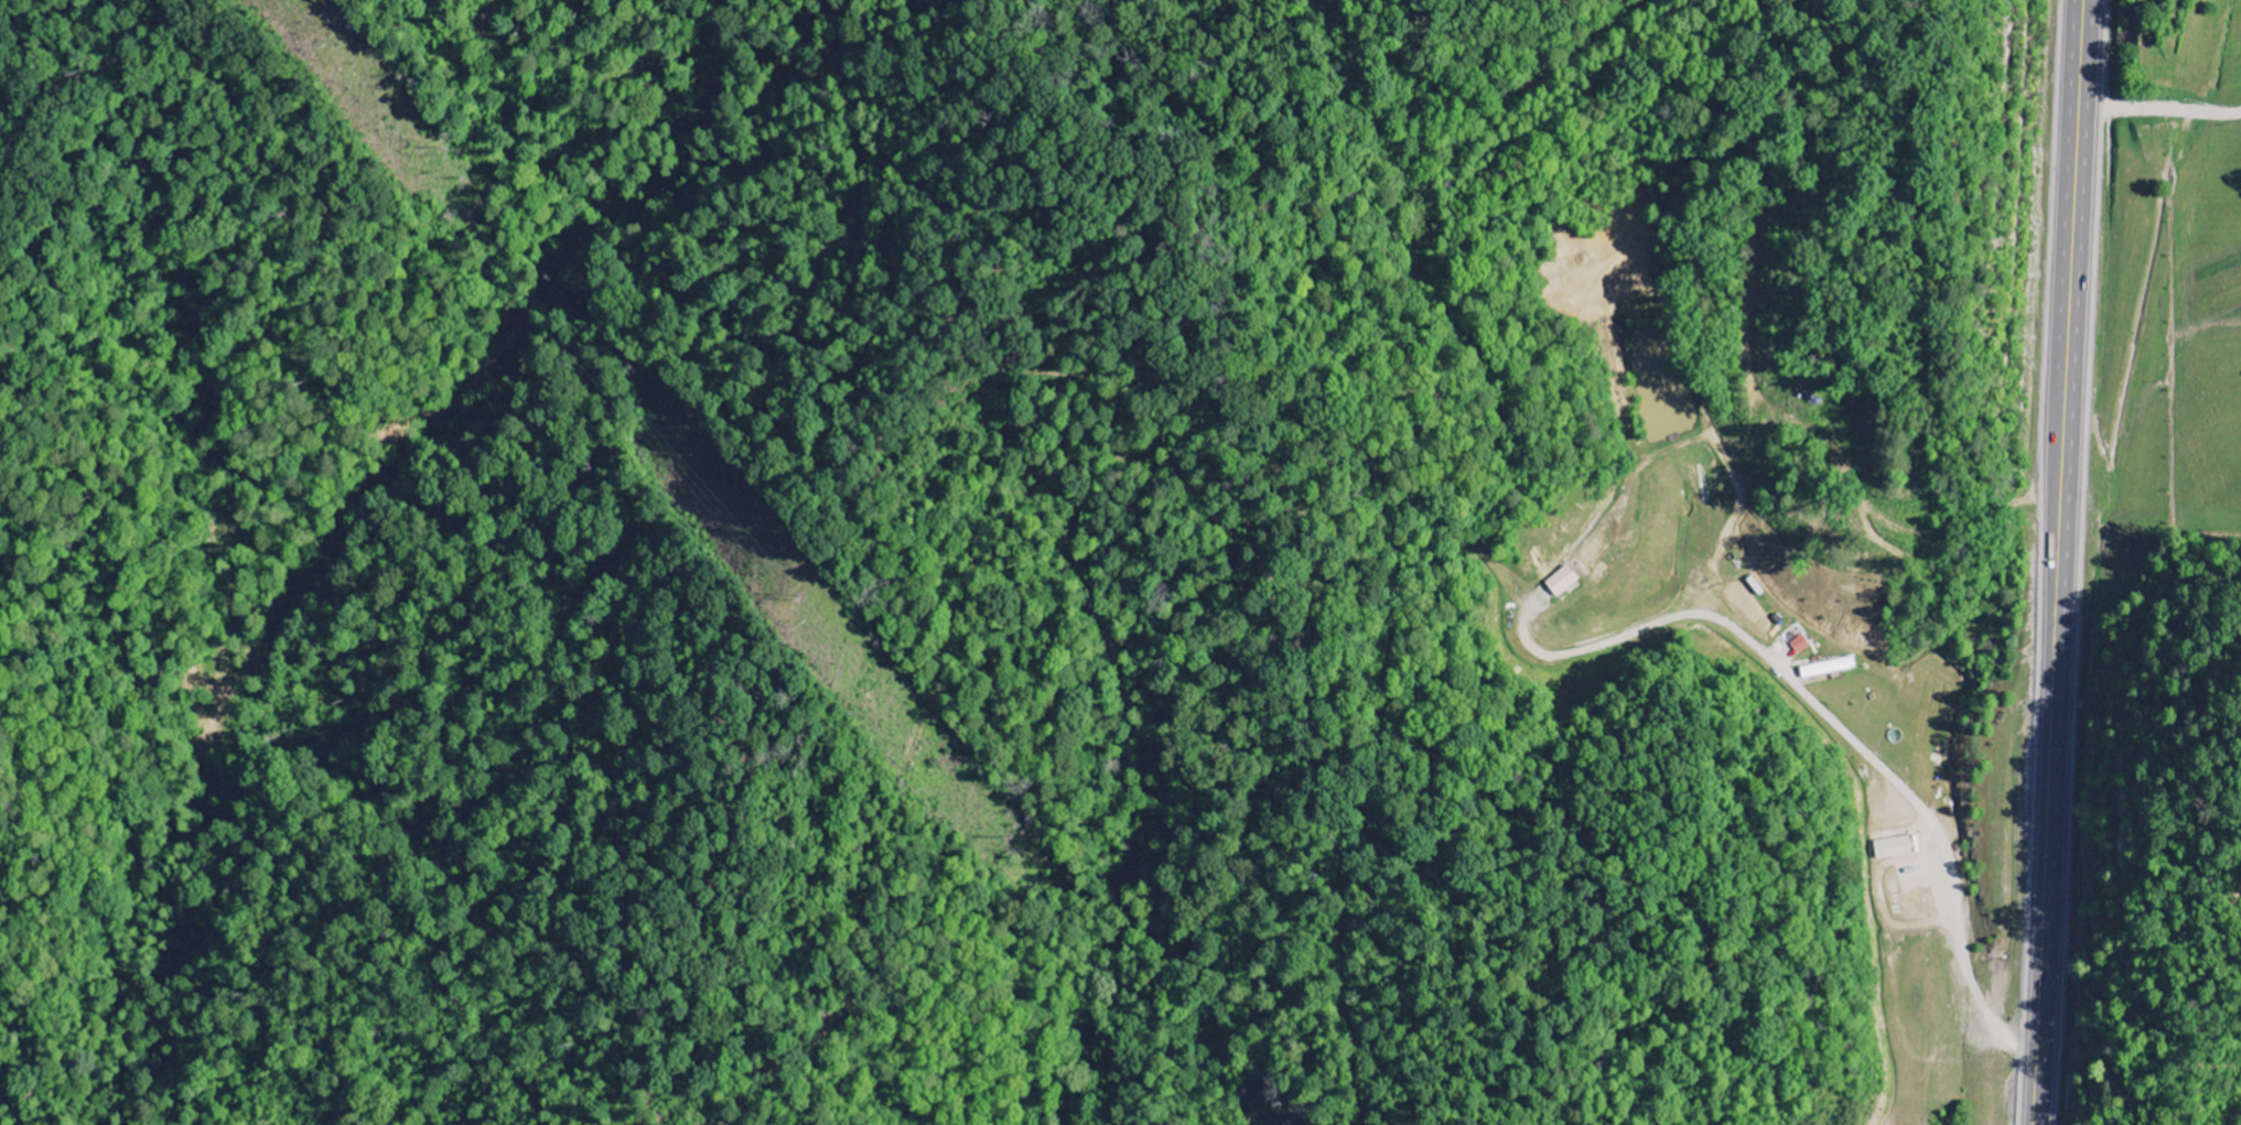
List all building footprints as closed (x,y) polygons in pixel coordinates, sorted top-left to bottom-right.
[(1564,592),(1568,598),(1582,586),(1565,565),(1543,582),(1555,598),(1564,592)] [(1797,655),(1810,646),(1800,634),(1788,643),(1797,655)] [(1798,667),(1800,680),(1854,669),(1851,656),(1798,667)] [(1907,856),(1903,836),(1879,840),(1882,860),(1907,856)]
